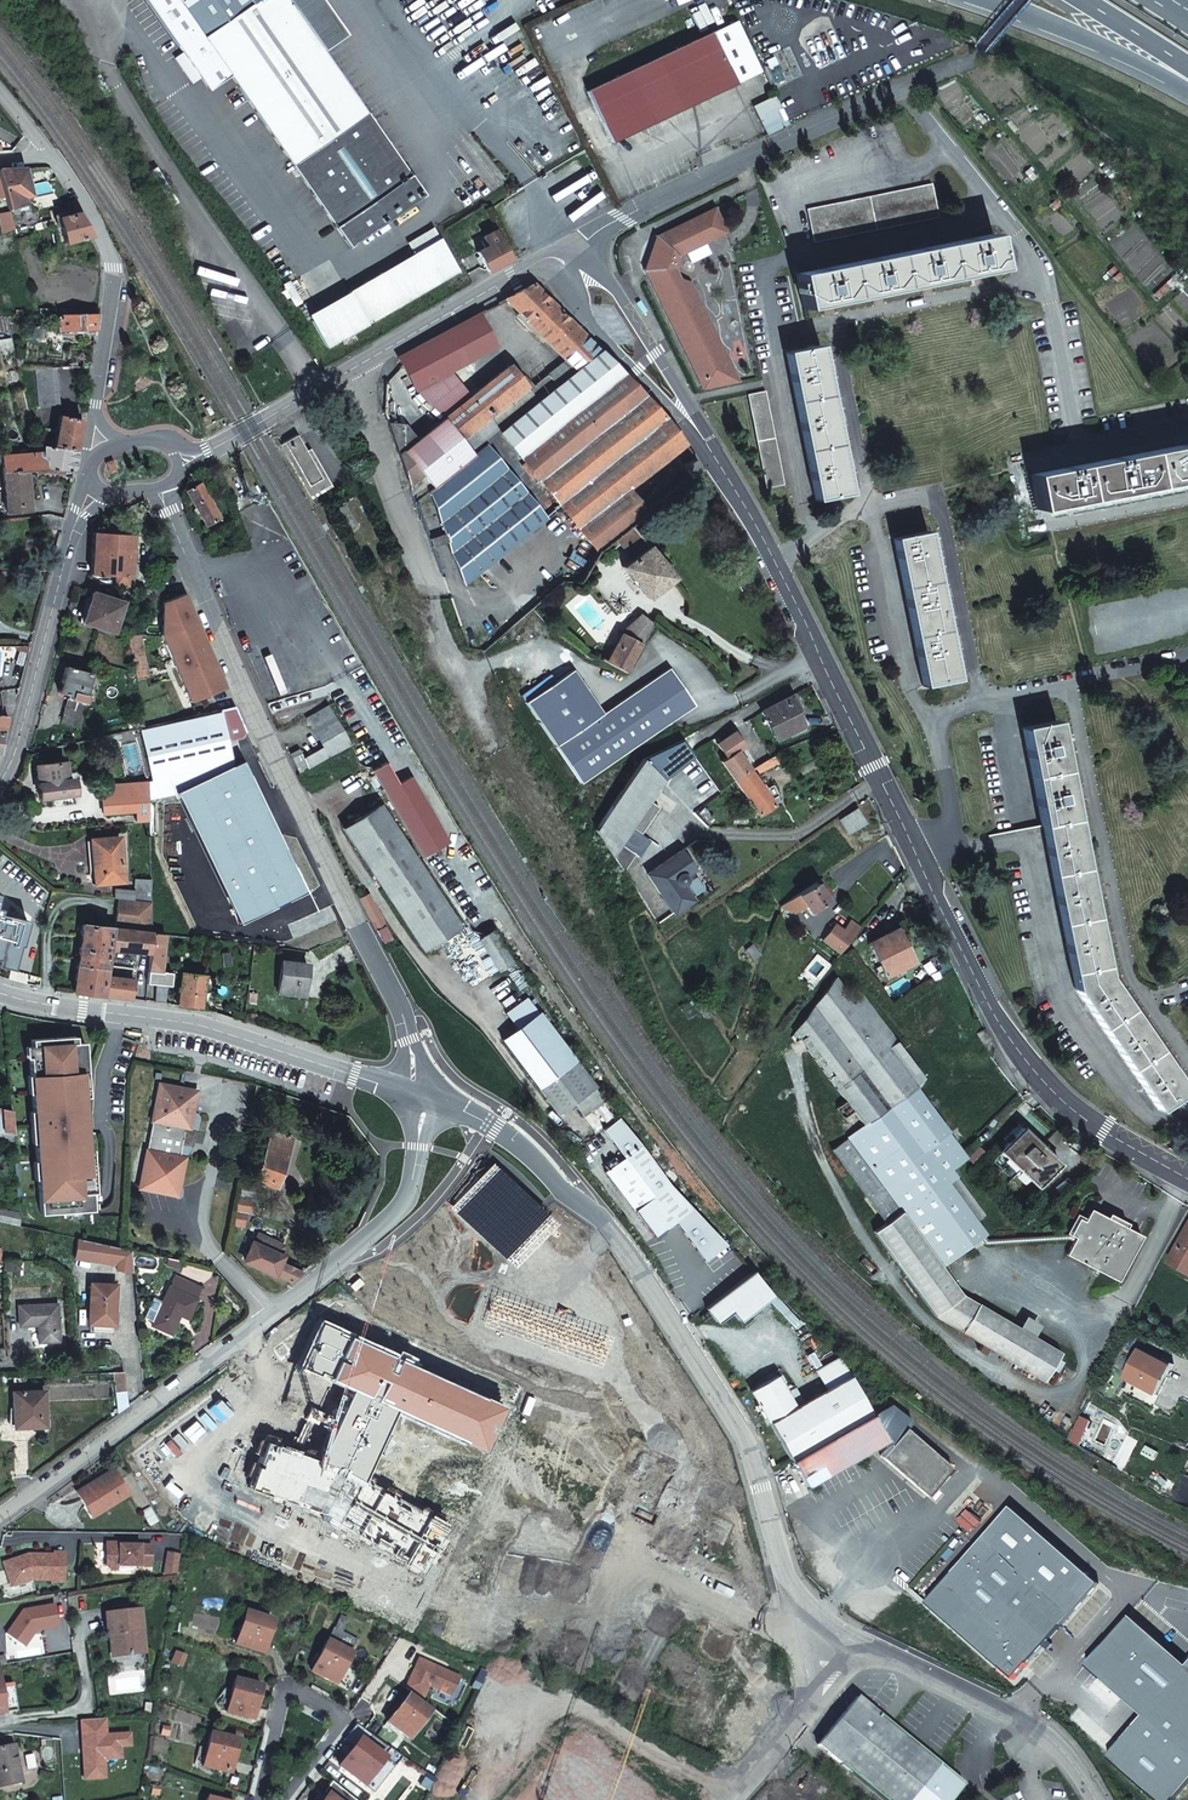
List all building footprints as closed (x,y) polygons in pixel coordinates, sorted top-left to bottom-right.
[(291,167),(366,115),(323,53),(347,37),(320,0),(145,0),(182,54),(199,79),(191,84),(198,95),(206,89),(208,91),(229,76),(291,167)] [(733,80),(706,29),(640,63),(583,93),(610,144),(733,80)] [(199,79),(182,54),(174,59),(191,84),(199,79)] [(766,133),(787,123),(772,92),(750,102),(766,133)] [(366,115),(291,167),(348,250),(423,198),(366,115)] [(4,196),(5,200),(7,210),(12,227),(22,225),(17,206),(23,204),(21,196),(30,194),(23,168),(0,170),(0,182),(4,196)] [(935,183),(840,203),(812,210),(819,242),(941,216),(935,183)] [(650,269),(706,389),(741,382),(694,282),(683,279),(677,267),(668,268),(673,249),(680,258),(730,233),(718,209),(662,238),(665,242),(657,269),(650,269)] [(7,210),(0,212),(0,222),(2,230),(12,227),(7,210)] [(58,215),(64,241),(89,234),(76,210),(58,215)] [(478,252),(487,271),(511,259),(494,230),(483,236),(488,247),(478,252)] [(357,337),(413,303),(461,274),(435,231),(409,247),(418,263),(414,265),(370,293),(315,327),(332,353),(347,344),(357,337)] [(1003,266),(996,232),(919,248),(801,274),(809,309),(1003,266)] [(545,338),(564,357),(577,370),(502,432),(541,480),(644,396),(534,284),(507,298),(545,338)] [(97,313),(60,314),(61,330),(95,330),(97,313)] [(478,314),(398,358),(405,369),(416,389),(496,345),(478,314)] [(357,337),(347,344),(352,352),(362,345),(357,337)] [(831,385),(824,347),(789,353),(798,404),(807,448),(816,499),(824,498),(825,501),(830,500),(830,496),(850,493),(831,385)] [(528,386),(511,365),(472,396),(489,417),(490,416),(528,386)] [(39,407),(59,405),(56,369),(39,370),(41,396),(38,396),(39,407)] [(768,393),(752,396),(762,447),(770,488),(787,485),(768,393)] [(461,439),(489,417),(472,396),(444,418),(446,419),(461,439)] [(541,480),(561,504),(575,523),(598,551),(647,512),(639,503),(636,503),(635,503),(626,491),(658,465),(684,444),(665,419),(658,411),(644,396),(541,480)] [(75,451),(81,419),(59,415),(53,447),(75,451)] [(502,432),(497,424),(490,416),(489,417),(461,439),(474,455),(486,445),(488,444),(502,432)] [(394,439),(409,481),(430,464),(443,481),(474,455),(461,439),(446,419),(444,418),(417,439),(408,428),(398,422),(388,422),(394,439)] [(283,443),(308,487),(313,495),(330,485),(323,473),(319,475),(295,435),(283,443)] [(43,452),(1,455),(2,471),(27,468),(34,468),(47,466),(72,471),(75,451),(53,447),(43,445),(43,452)] [(443,481),(430,491),(446,537),(452,556),(465,581),(545,517),(486,445),(474,455),(443,481)] [(1014,481),(1021,515),(1187,482),(1187,446),(1014,481)] [(115,470),(111,459),(106,461),(110,472),(115,470)] [(701,468),(694,459),(685,465),(691,476),(701,468)] [(27,468),(2,471),(6,512),(29,510),(27,468)] [(686,480),(677,470),(636,503),(639,503),(647,512),(674,491),(686,480)] [(221,529),(198,483),(184,491),(207,536),(221,529)] [(42,530),(61,529),(63,518),(48,513),(41,514),(42,530)] [(130,579),(132,535),(124,535),(124,522),(109,521),(108,534),(92,533),(91,558),(90,577),(115,578),(115,586),(127,587),(128,578),(130,579)] [(927,535),(893,540),(904,628),(913,687),(946,682),(927,535)] [(648,597),(674,577),(649,546),(623,566),(648,597)] [(204,643),(177,581),(165,588),(160,636),(165,646),(181,684),(190,702),(223,687),(204,643)] [(122,604),(91,594),(82,625),(112,634),(122,604)] [(608,661),(627,672),(653,623),(642,615),(622,634),(608,661)] [(146,617),(136,619),(139,635),(149,633),(146,617)] [(128,637),(133,673),(135,682),(148,679),(139,635),(128,637)] [(86,697),(83,697),(89,675),(63,669),(57,694),(70,697),(69,700),(66,700),(61,723),(78,728),(86,697)] [(582,784),(633,750),(697,707),(671,669),(605,714),(575,669),(527,702),(582,784)] [(803,729),(796,715),(800,713),(792,698),(778,704),(763,712),(778,742),(803,729)] [(142,720),(143,727),(188,716),(207,711),(204,702),(141,717),(142,720)] [(293,758),(301,773),(353,744),(330,703),(308,714),(326,747),(306,757),(303,752),(293,758)] [(143,727),(139,727),(146,757),(147,780),(147,795),(234,778),(224,739),(239,735),(242,729),(231,706),(207,711),(188,716),(143,727)] [(131,729),(139,727),(143,727),(142,720),(130,723),(131,729)] [(1107,975),(1049,724),(1015,731),(1074,992),(1087,1011),(1159,1110),(1187,1090),(1108,978),(1107,975)] [(721,762),(734,781),(751,770),(738,751),(744,746),(731,725),(713,737),(727,758),(721,762)] [(663,780),(694,809),(707,800),(658,752),(644,760),(642,761),(663,780)] [(770,800),(778,795),(772,784),(764,790),(755,776),(778,765),(775,759),(774,754),(751,770),(734,781),(754,811),(770,800)] [(72,793),(69,760),(33,765),(36,790),(38,797),(72,793)] [(611,855),(663,780),(642,761),(635,771),(595,830),(611,855)] [(387,762),(374,770),(424,857),(450,842),(411,773),(398,781),(387,762)] [(106,810),(135,807),(147,805),(147,795),(147,780),(134,781),(134,790),(125,791),(104,793),(106,810)] [(124,783),(125,791),(134,790),(134,781),(124,783)] [(774,806),(770,800),(754,811),(758,816),(774,806)] [(200,830),(215,866),(287,836),(272,801),(200,830)] [(345,828),(359,850),(406,921),(426,951),(461,928),(408,846),(380,804),(345,828)] [(858,808),(841,819),(851,833),(867,822),(858,808)] [(121,838),(94,840),(97,885),(112,884),(112,880),(123,879),(122,858),(121,838)] [(684,877),(684,874),(692,867),(680,850),(648,873),(674,911),(692,899),(681,882),(683,881),(684,879),(684,877)] [(828,884),(823,876),(798,893),(806,905),(809,911),(810,912),(829,900),(822,888),(828,884)] [(112,897),(116,898),(149,902),(149,891),(114,886),(112,897)] [(371,891),(361,896),(385,941),(394,937),(371,891)] [(806,905),(798,893),(784,902),(781,904),(795,911),(806,905)] [(82,923),(72,992),(100,995),(131,999),(133,980),(105,976),(108,949),(148,954),(148,953),(150,932),(150,914),(149,902),(116,898),(114,928),(82,923)] [(11,969),(17,945),(19,946),(25,921),(0,915),(0,967),(11,969)] [(841,952),(853,937),(837,924),(824,939),(841,952)] [(887,976),(915,963),(897,927),(870,941),(887,976)] [(501,970),(515,961),(501,937),(497,930),(483,939),(501,970)] [(148,953),(148,954),(147,964),(147,971),(158,972),(160,972),(160,971),(163,934),(150,932),(148,953)] [(277,992),(302,996),(307,965),(281,962),(277,992)] [(158,985),(167,985),(169,985),(171,972),(160,971),(160,972),(158,972),(158,985)] [(180,974),(177,1005),(200,1008),(203,977),(180,974)] [(956,1165),(969,1156),(965,1150),(960,1145),(970,1138),(963,1129),(974,1121),(972,1119),(985,1109),(967,1085),(934,1110),(917,1088),(922,1077),(857,989),(850,994),(836,976),(795,1029),(797,1032),(811,1051),(858,1115),(843,1128),(849,1136),(833,1148),(853,1178),(885,1221),(902,1210),(927,1244),(943,1264),(986,1231),(977,1219),(989,1209),(956,1165)] [(157,985),(156,1002),(166,1004),(167,985),(158,985),(157,985)] [(590,1087),(537,1015),(502,1040),(537,1087),(557,1113),(590,1087)] [(995,1048),(986,1031),(977,1036),(986,1052),(995,1048)] [(839,1122),(843,1128),(858,1115),(811,1051),(797,1032),(793,1035),(797,1041),(793,1043),(847,1116),(839,1122)] [(35,1170),(38,1214),(91,1210),(89,1193),(93,1192),(91,1166),(82,1167),(81,1157),(84,1157),(84,1149),(82,1131),(79,1131),(78,1115),(81,1115),(80,1096),(79,1088),(76,1088),(76,1079),(84,1078),(83,1053),(74,1053),(73,1036),(28,1039),(30,1056),(27,1057),(29,1082),(32,1082),(32,1092),(29,1092),(31,1111),(34,1111),(36,1142),(33,1142),(34,1161),(37,1161),(38,1170),(35,1170)] [(82,1041),(73,1042),(74,1053),(83,1053),(82,1041)] [(86,1096),(84,1078),(76,1079),(76,1088),(79,1088),(80,1096),(86,1096)] [(182,1159),(177,1159),(184,1129),(188,1130),(196,1093),(159,1085),(138,1190),(175,1197),(182,1159)] [(9,1107),(9,1105),(0,1103),(0,1127),(11,1129),(9,1107)] [(1037,1186),(1061,1162),(1024,1126),(1001,1150),(1037,1186)] [(11,1129),(0,1127),(0,1135),(11,1138),(11,1129)] [(274,1134),(260,1175),(281,1182),(294,1141),(274,1134)] [(81,1157),(82,1167),(91,1166),(89,1149),(84,1149),(84,1157),(81,1157)] [(281,1182),(260,1175),(258,1181),(279,1188),(281,1182)] [(262,1183),(240,1180),(237,1195),(236,1204),(248,1207),(250,1195),(261,1196),(262,1183)] [(236,1204),(233,1224),(239,1225),(241,1210),(247,1211),(248,1207),(236,1204)] [(1144,1234),(1092,1208),(1086,1220),(1079,1233),(1098,1243),(1105,1230),(1121,1239),(1114,1252),(1130,1261),(1144,1234)] [(17,1217),(17,1213),(0,1209),(0,1221),(18,1225),(17,1217)] [(937,1315),(964,1292),(962,1291),(943,1264),(927,1244),(902,1210),(885,1221),(872,1230),(937,1315)] [(1130,1261),(1114,1252),(1121,1239),(1105,1230),(1098,1243),(1079,1233),(1086,1220),(1081,1217),(1072,1234),(1077,1237),(1069,1252),(1121,1279),(1130,1261)] [(246,1261),(292,1282),(305,1272),(307,1271),(281,1258),(282,1257),(280,1256),(283,1249),(278,1247),(280,1245),(259,1235),(255,1245),(253,1244),(246,1261)] [(1172,1264),(1187,1273),(1187,1236),(1172,1264)] [(132,1252),(99,1244),(100,1261),(117,1265),(117,1271),(133,1274),(132,1252)] [(179,1270),(180,1263),(177,1262),(168,1260),(166,1267),(179,1270)] [(2,1270),(17,1270),(17,1261),(2,1261),(2,1270)] [(772,1297),(756,1277),(753,1272),(706,1308),(718,1323),(732,1313),(740,1322),(772,1297)] [(175,1277),(162,1306),(154,1302),(145,1322),(170,1334),(180,1315),(188,1318),(202,1290),(175,1277)] [(90,1284),(87,1323),(111,1325),(113,1302),(114,1302),(115,1286),(90,1284)] [(1062,1349),(964,1292),(937,1315),(961,1329),(1046,1379),(1062,1349)] [(53,1344),(52,1334),(51,1306),(19,1308),(20,1327),(38,1326),(39,1344),(53,1344)] [(111,1325),(87,1323),(86,1331),(110,1333),(111,1325)] [(1158,1394),(1174,1366),(1142,1348),(1127,1376),(1158,1394)] [(126,1400),(124,1373),(114,1374),(116,1400),(126,1400)] [(873,1415),(850,1375),(838,1382),(793,1407),(775,1376),(751,1391),(793,1462),(815,1449),(873,1415)] [(25,1429),(42,1428),(41,1392),(11,1393),(12,1423),(25,1422),(25,1429)] [(1094,1401),(1076,1437),(1085,1443),(1101,1405),(1094,1401)] [(815,1449),(793,1462),(807,1485),(886,1439),(873,1415),(815,1449)] [(99,1480),(77,1494),(92,1515),(126,1493),(110,1468),(97,1477),(99,1480)] [(97,1477),(75,1491),(77,1494),(99,1480),(97,1477)] [(926,1611),(1013,1685),(1096,1588),(1009,1514),(926,1611)] [(5,1627),(27,1623),(23,1598),(0,1601),(5,1627)] [(114,1604),(115,1611),(131,1610),(130,1603),(114,1604)] [(118,1655),(144,1653),(139,1609),(131,1610),(115,1611),(106,1612),(108,1633),(110,1633),(116,1633),(118,1655)] [(243,1611),(235,1644),(261,1651),(270,1617),(243,1611)] [(1086,1671),(1143,1719),(1107,1761),(1153,1799),(1175,1799),(1187,1784),(1187,1668),(1184,1673),(1126,1623),(1086,1671)] [(116,1633),(110,1633),(113,1656),(118,1655),(116,1633)] [(335,1685),(351,1654),(327,1641),(311,1672),(335,1685)] [(253,1719),(261,1686),(236,1678),(227,1711),(253,1719)] [(0,1683),(5,1710),(20,1707),(15,1680),(0,1683)] [(476,1693),(481,1683),(475,1680),(470,1690),(476,1693)] [(429,1712),(406,1695),(386,1722),(409,1740),(429,1712)] [(847,1701),(810,1750),(874,1799),(946,1799),(957,1786),(847,1701)] [(403,1755),(399,1752),(370,1731),(357,1722),(344,1739),(355,1748),(340,1767),(374,1793),(403,1755)] [(230,1773),(238,1739),(211,1732),(203,1766),(230,1773)] [(17,1744),(0,1747),(0,1784),(23,1781),(17,1744)] [(332,1781),(324,1791),(328,1794),(323,1799),(356,1799),(332,1781)]
